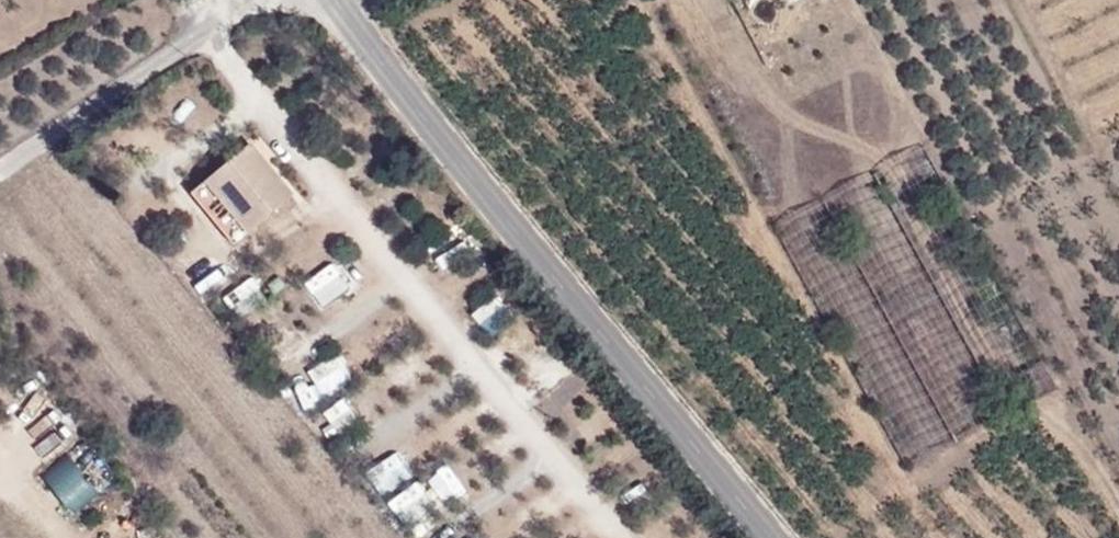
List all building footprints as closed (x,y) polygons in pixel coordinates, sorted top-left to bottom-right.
[(238,241),(293,195),(250,144),(194,190),(238,241)] [(307,282),(323,307),(353,288),(337,263),(307,282)] [(306,407),(334,389),(320,368),(292,385),(306,407)] [(89,440),(47,477),(79,513),(121,476),(89,440)] [(455,467),(434,476),(443,498),(464,490),(455,467)]
